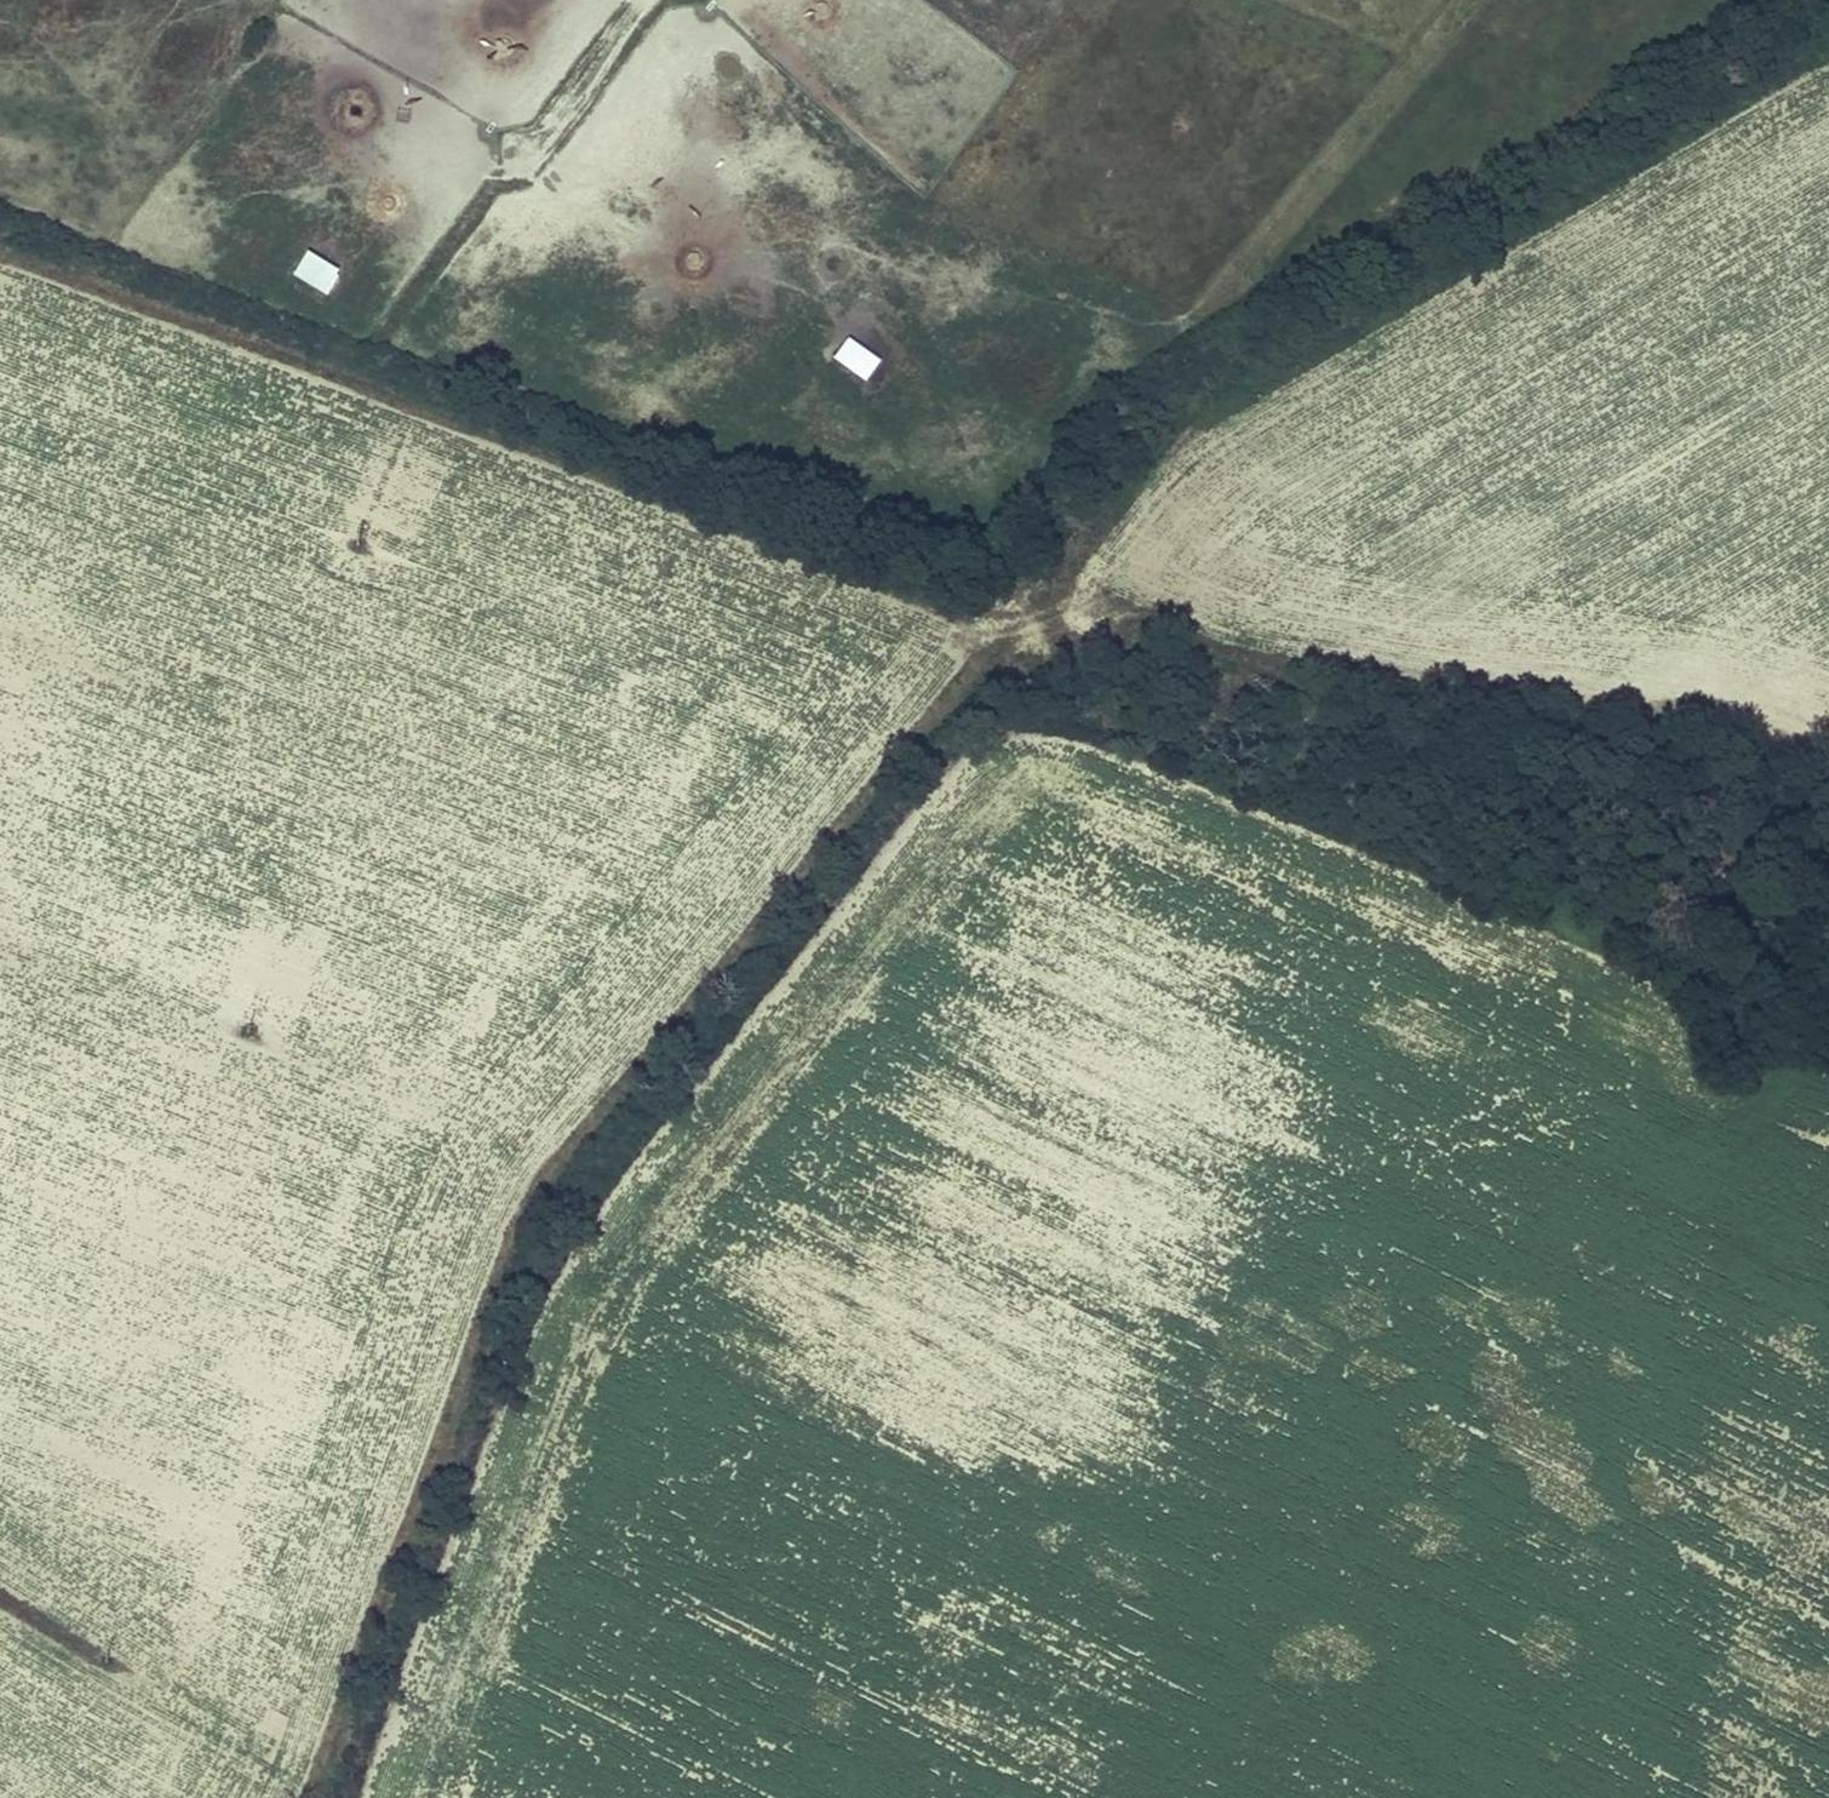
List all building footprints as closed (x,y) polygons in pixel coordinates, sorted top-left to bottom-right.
[(293,273),(327,294),(341,271),(308,250),(293,273)] [(833,357),(866,381),(880,362),(847,337),(833,357)]
